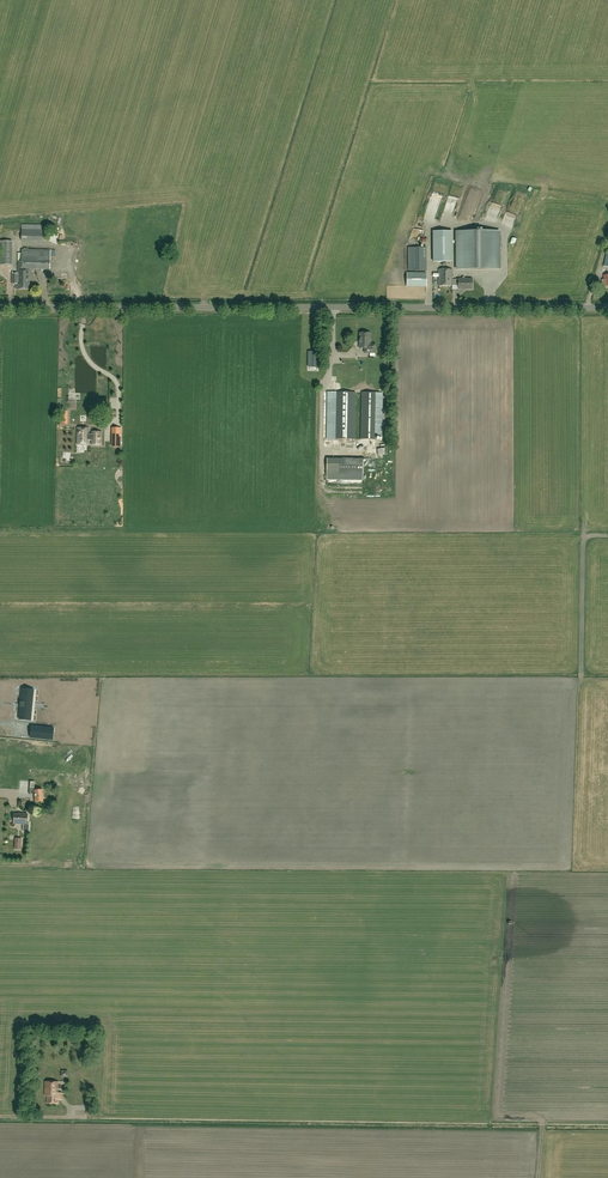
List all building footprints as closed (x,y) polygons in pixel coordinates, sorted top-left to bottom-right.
[(498,220),(509,194),(500,191),(489,216),(498,220)] [(456,205),(458,195),(452,194),(451,198),(449,197),(448,202),(450,203),(450,204),(456,205)] [(21,225),(21,233),(21,241),(42,241),(43,226),(21,225)] [(457,232),(457,270),(499,270),(499,231),(457,232)] [(452,262),(452,232),(433,232),(433,262),(452,262)] [(12,264),(12,240),(0,240),(0,264),(12,264)] [(426,271),(426,248),(408,248),(408,271),(426,271)] [(18,261),(18,272),(18,280),(30,280),(30,271),(29,271),(29,268),(36,268),(36,269),(50,269),(50,250),(21,250),(21,254),(21,255),(21,261),(18,261)] [(452,285),(452,279),(452,270),(439,270),(439,286),(452,286),(452,285)] [(30,280),(18,280),(18,272),(12,272),(12,284),(17,284),(17,289),(30,289),(30,280)] [(407,273),(407,287),(426,286),(426,273),(407,273)] [(452,285),(458,285),(458,289),(472,289),(472,279),(458,279),(452,279),(452,285)] [(360,333),(359,348),(365,348),(364,353),(375,353),(375,344),(370,344),(370,333),(360,333)] [(308,353),(308,364),(317,364),(317,353),(308,353)] [(357,375),(373,375),(373,359),(357,359),(357,375)] [(336,392),(336,439),(354,439),(354,392),(336,392)] [(361,439),(375,439),(376,393),(362,393),(361,439)] [(88,434),(88,428),(78,428),(77,445),(88,446),(88,440),(92,440),(92,441),(92,444),(101,445),(101,441),(101,432),(92,432),(92,434),(88,434)] [(113,434),(112,447),(120,447),(120,434),(113,434)] [(363,480),(363,474),(363,459),(327,458),(326,480),(363,480)] [(59,694),(69,694),(69,684),(53,684),(53,688),(59,688),(59,694)] [(32,696),(22,695),(20,714),(30,715),(32,696)] [(35,782),(30,782),(29,793),(34,794),(35,802),(43,801),(42,789),(34,790),(35,782)] [(29,824),(27,824),(28,814),(20,814),(20,815),(14,815),(13,823),(23,824),(23,831),(29,832),(29,824)] [(45,1081),(44,1096),(47,1096),(47,1103),(58,1104),(58,1082),(45,1081)]
